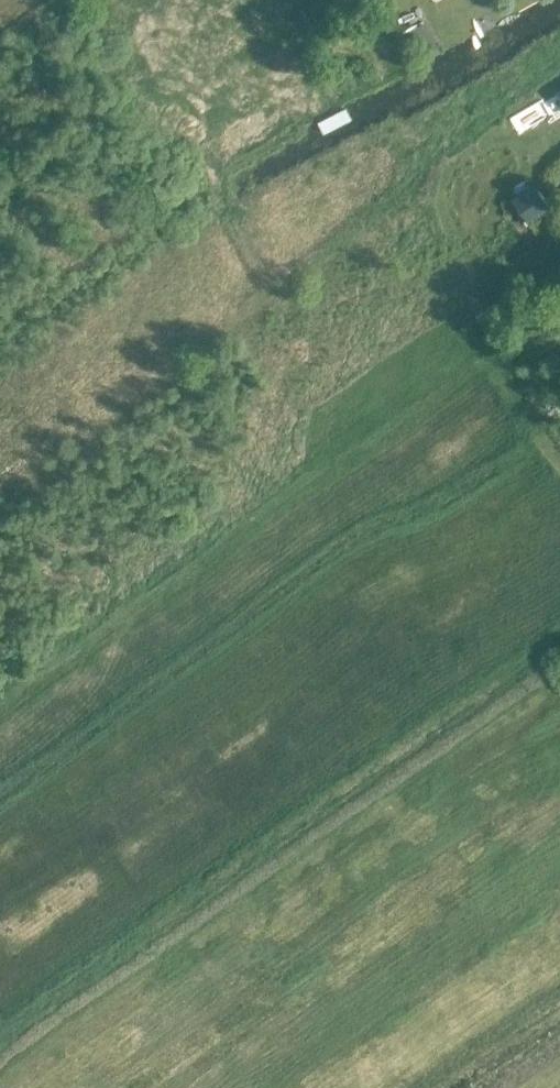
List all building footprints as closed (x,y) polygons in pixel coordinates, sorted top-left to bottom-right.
[(539,95),(519,103),(524,115),(544,107),(539,95)] [(343,107),(315,120),(321,133),(349,121),(343,107)] [(510,197),(530,225),(552,209),(533,181),(510,197)]
